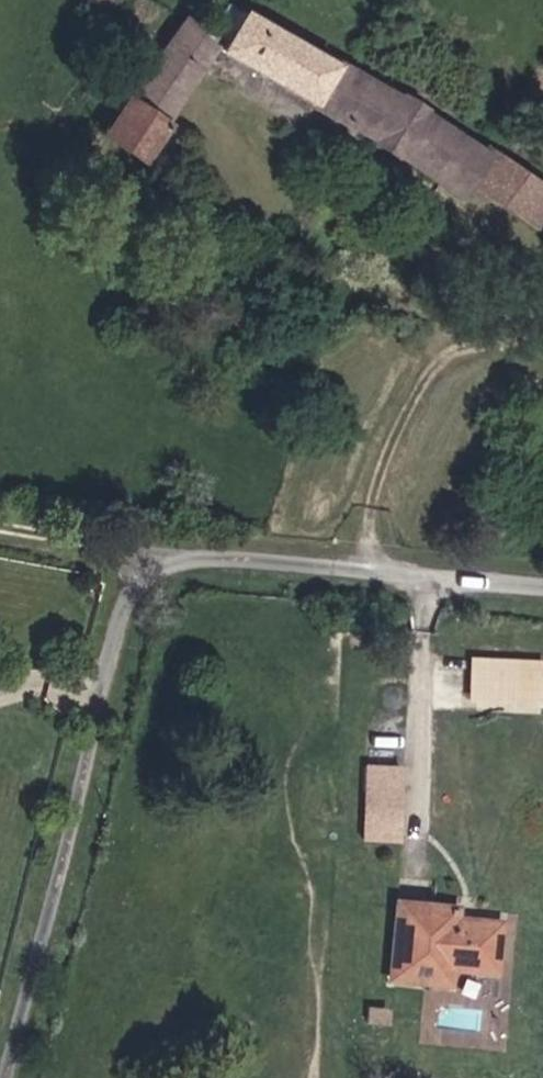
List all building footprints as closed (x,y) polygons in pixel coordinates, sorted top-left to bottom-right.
[(253,1),(226,40),(373,131),(451,194),(458,185),(527,232),(542,209),(542,190),(487,145),(481,153),(413,103),(418,95),(408,89),(405,94),(253,1)] [(193,6),(110,122),(143,146),(228,29),(193,6)] [(100,49),(114,30),(101,18),(85,38),(100,49)] [(538,703),(539,658),(464,656),(463,701),(538,703)] [(397,764),(358,762),(354,840),(394,842),(397,764)] [(500,918),(450,913),(434,913),(435,897),(400,894),(393,973),(434,976),(435,960),(454,962),(496,965),(500,918)] [(435,897),(434,913),(450,913),(449,898),(435,897)] [(435,960),(434,976),(453,978),(454,962),(435,960)]
